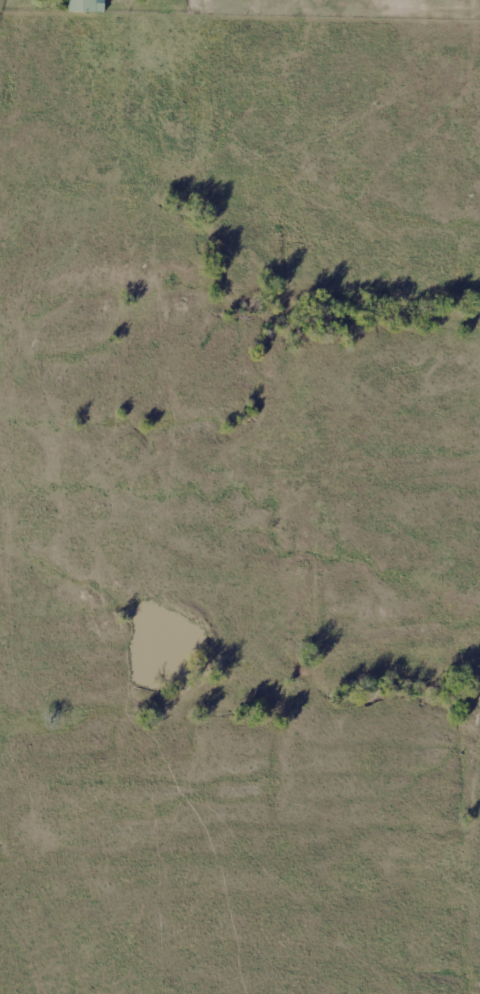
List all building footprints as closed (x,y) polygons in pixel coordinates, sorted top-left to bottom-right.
[(69,11),(105,13),(106,0),(69,0),(69,11)]
